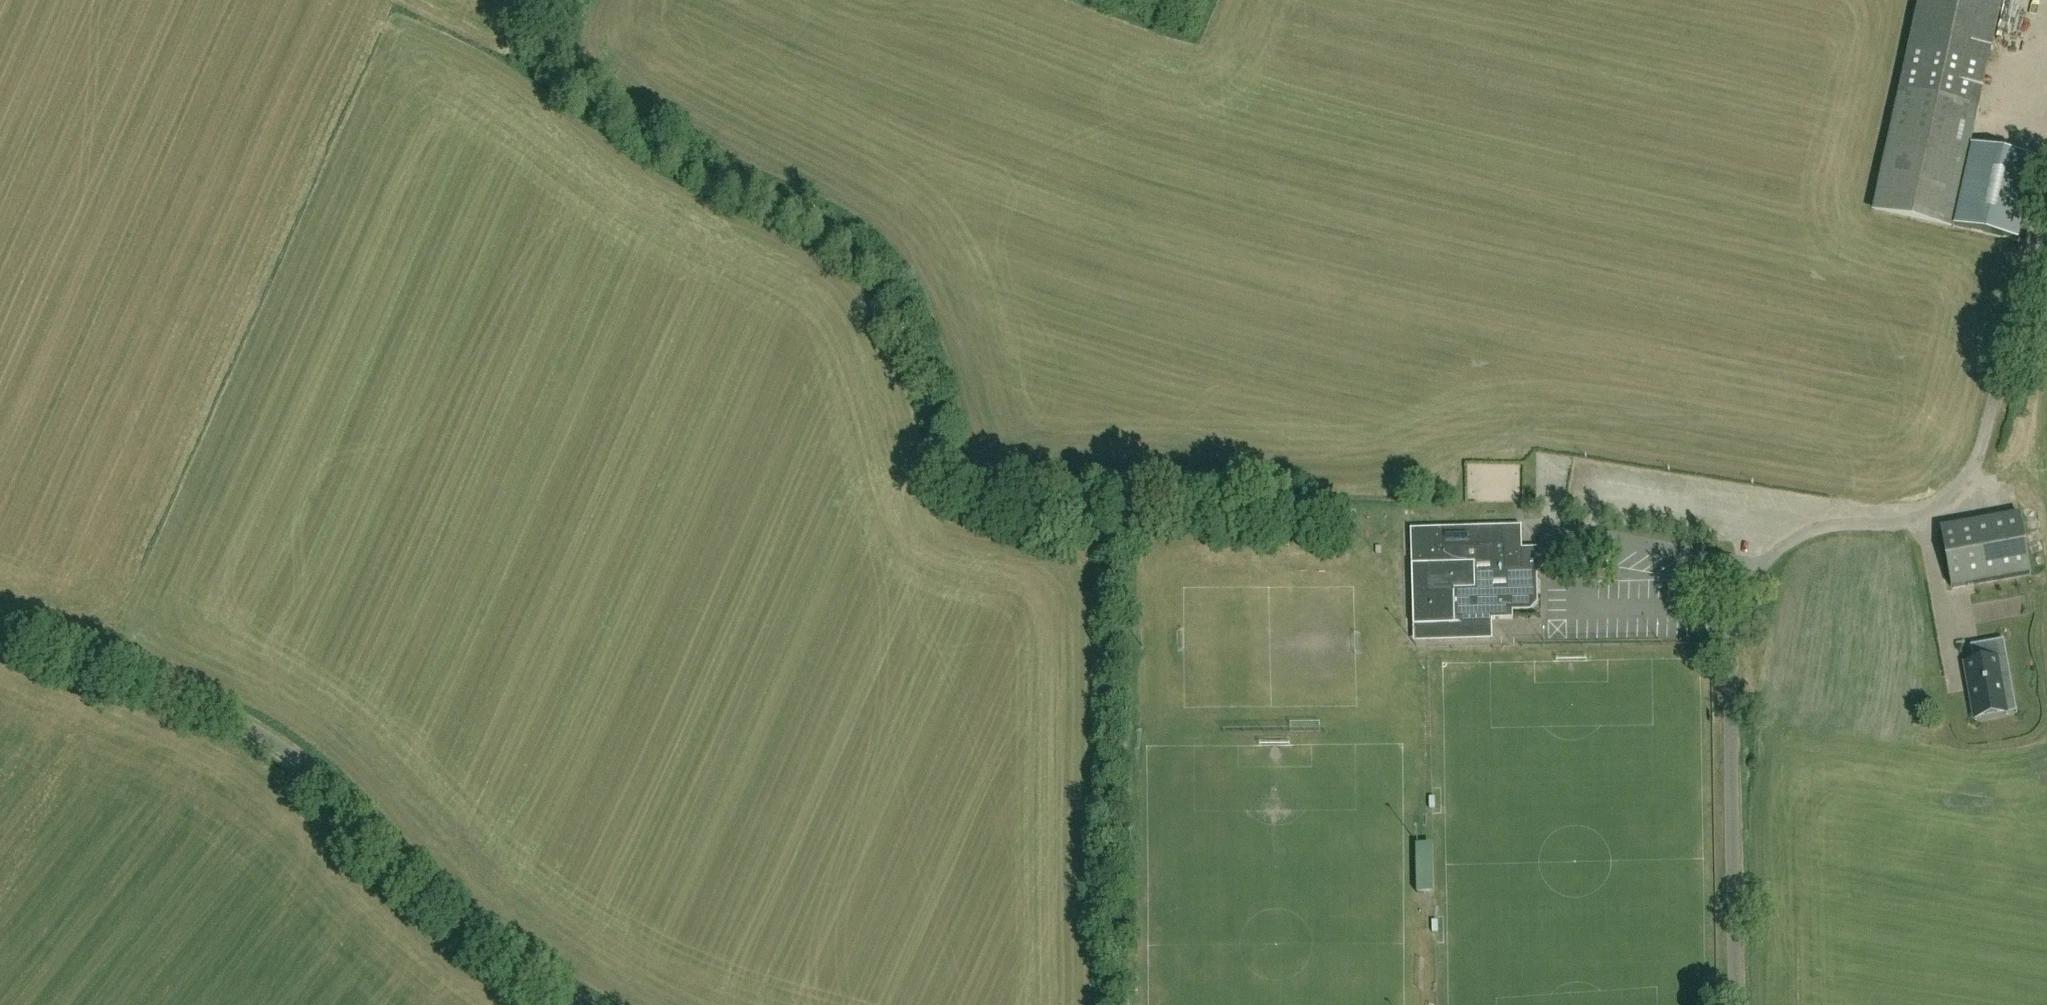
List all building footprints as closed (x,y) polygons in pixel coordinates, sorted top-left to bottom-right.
[(1874,208),(2019,240),(2037,160),(1970,145),(2002,0),(1920,0),(1874,208)] [(1952,586),(2030,572),(2020,514),(1942,527),(1952,586)] [(1522,526),(1411,529),(1414,627),(1454,625),(1492,624),(1492,620),(1513,619),(1513,610),(1530,609),(1536,603),(1535,570),(1542,562),(1542,556),(1538,553),(1523,553),(1522,526)] [(1994,642),(1970,646),(1974,663),(1966,664),(1973,706),(2005,700),(1994,642)]
